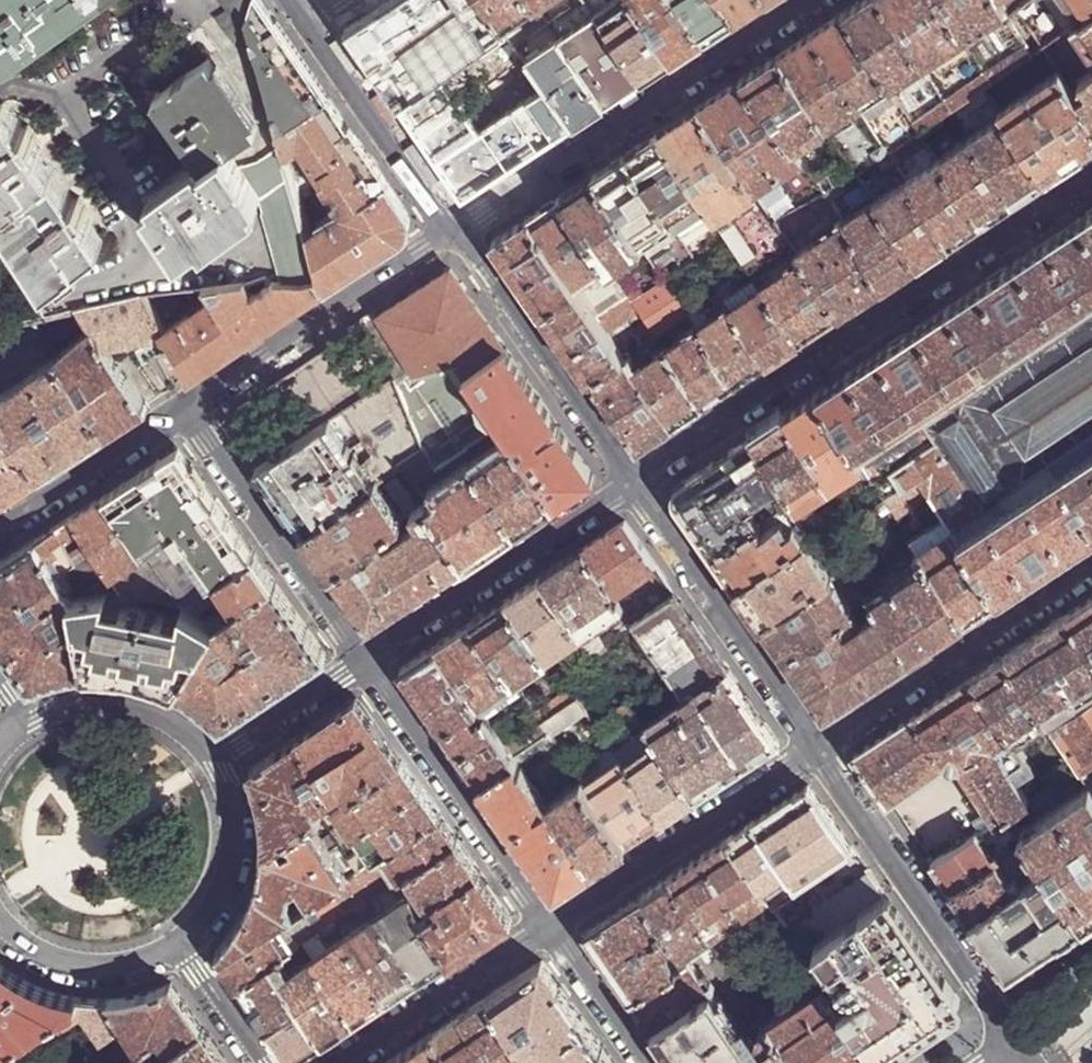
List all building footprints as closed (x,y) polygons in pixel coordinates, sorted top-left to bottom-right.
[(67,0),(0,0),(0,40),(11,55),(75,10),(67,0)] [(75,10),(89,0),(67,0),(75,10)] [(228,5),(217,14),(235,39),(247,30),(245,16),(247,0),(225,0),(228,5)] [(261,0),(252,0),(245,16),(247,30),(276,134),(328,97),(284,34),(261,0)] [(546,87),(477,134),(443,83),(511,36),(487,4),(485,0),(394,0),(348,30),(381,77),(396,99),(410,119),(442,165),(464,197),(529,154),(573,125),(546,87)] [(531,0),(485,0),(487,4),(511,36),(517,45),(549,25),(531,0)] [(549,25),(586,1),(585,0),(531,0),(549,25)] [(586,1),(643,80),(656,71),(674,59),(633,0),(585,0),(586,1)] [(674,59),(693,47),(705,40),(677,0),(633,0),(674,59)] [(705,40),(726,26),(736,20),(723,0),(677,0),(705,40)] [(736,20),(755,7),(766,0),(723,0),(736,20)] [(921,128),(953,107),(882,0),(865,0),(858,5),(845,13),(921,128)] [(941,0),(882,0),(953,107),(983,86),(993,79),(941,0)] [(993,79),(1033,52),(998,0),(941,0),(993,79)] [(1069,8),(1056,17),(1043,0),(1029,0),(1016,9),(1044,45),(1078,22),(1069,8)] [(1069,8),(1078,22),(1091,13),(1091,0),(1063,0),(1069,8)] [(549,25),(605,105),(626,91),(643,80),(586,1),(549,25)] [(888,150),(921,128),(845,13),(826,26),(813,34),(888,150)] [(1044,45),(1042,46),(1052,61),(1058,70),(1068,85),(1078,79),(1091,69),(1091,13),(1078,22),(1044,45)] [(517,45),(546,87),(573,125),(593,113),(605,105),(549,25),(517,45)] [(888,150),(813,34),(793,47),(781,56),(827,125),(849,159),(856,169),(857,171),(888,150)] [(11,55),(0,40),(0,63),(11,55)] [(1052,61),(1042,46),(1033,52),(993,79),(983,86),(993,101),(1052,61)] [(152,93),(192,148),(198,143),(213,162),(230,149),(261,127),(210,55),(173,82),(174,83),(163,91),(160,87),(152,93)] [(760,69),(743,80),(794,148),(827,125),(781,56),(760,69)] [(1078,79),(1086,90),(1077,97),(1091,120),(1091,69),(1078,79)] [(1091,147),(1091,120),(1077,97),(1068,85),(1058,70),(999,109),(1002,114),(1046,178),(1080,155),(1091,147)] [(698,108),(774,219),(825,190),(817,180),(794,148),(743,80),(714,98),(698,108)] [(328,97),(276,134),(279,143),(283,156),(286,153),(286,154),(299,144),(325,181),(323,183),(326,187),(335,200),(337,199),(345,211),(309,238),(319,275),(319,277),(325,286),(402,235),(406,210),(365,150),(328,97)] [(8,98),(1,103),(10,115),(16,111),(8,98)] [(1,103),(0,104),(0,207),(1,208),(56,168),(36,139),(40,136),(30,123),(26,126),(16,111),(10,115),(1,103)] [(1014,199),(971,135),(953,107),(921,128),(928,139),(933,135),(938,143),(932,147),(982,221),(1002,207),(1014,199)] [(774,219),(698,108),(674,124),(659,134),(728,235),(756,274),(794,248),(774,219)] [(1034,186),(1046,178),(1002,114),(971,135),(1014,199),(1034,186)] [(982,221),(932,147),(927,151),(922,143),(928,139),(921,128),(888,150),(896,161),(901,157),(906,165),(901,168),(950,241),(970,228),(982,221)] [(728,235),(659,134),(640,147),(626,155),(696,257),(728,235)] [(241,165),(230,149),(213,162),(198,143),(192,148),(204,164),(148,204),(183,254),(263,195),(241,165)] [(288,278),(319,277),(319,275),(309,238),(299,207),(283,156),(279,143),(263,156),(241,165),(263,195),(268,210),(266,210),(288,278)] [(299,144),(286,154),(303,203),(326,187),(323,183),(325,181),(299,144)] [(950,241),(901,168),(896,171),(891,164),(896,161),(888,150),(857,171),(918,263),(936,250),(950,241)] [(696,257),(626,155),(607,168),(594,177),(642,246),(665,280),(697,259),(696,257)] [(817,180),(825,190),(856,169),(849,159),(817,180)] [(76,197),(56,168),(1,208),(51,278),(97,243),(88,230),(85,225),(90,222),(93,220),(85,209),(88,206),(79,195),(76,197)] [(905,271),(918,263),(857,171),(856,169),(825,190),(844,218),(882,287),(905,271)] [(562,197),(610,268),(642,246),(594,177),(576,188),(562,197)] [(774,219),(794,248),(840,314),(863,299),(882,287),(844,218),(825,190),(774,219)] [(529,219),(578,288),(610,268),(562,197),(543,209),(529,219)] [(1049,242),(1087,301),(1091,297),(1091,213),(1064,231),(1049,242)] [(544,310),(578,288),(529,219),(495,240),(522,279),(544,310)] [(93,220),(90,222),(93,226),(88,230),(97,243),(105,237),(93,220)] [(997,276),(949,307),(987,365),(1087,301),(1049,242),(997,276)] [(756,274),(763,286),(801,340),(825,324),(840,314),(794,248),(756,274)] [(380,314),(419,372),(457,358),(468,373),(505,346),(451,267),(380,314)] [(261,328),(325,286),(319,277),(288,278),(273,278),(271,271),(252,277),(240,279),(206,284),(209,287),(214,296),(167,328),(164,331),(172,343),(193,372),(261,328)] [(689,314),(665,280),(641,295),(634,301),(639,310),(667,349),(699,329),(689,314)] [(634,301),(641,295),(634,285),(626,291),(629,295),(634,301)] [(790,348),(801,340),(763,286),(731,307),(768,361),(790,348)] [(214,296),(209,287),(179,292),(180,297),(170,298),(169,293),(150,296),(167,321),(164,325),(167,328),(214,296)] [(570,348),(591,378),(626,357),(624,355),(607,331),(597,316),(593,311),(578,288),(544,310),(570,348)] [(93,326),(105,344),(161,332),(164,331),(167,328),(164,325),(142,293),(79,307),(93,326)] [(597,316),(607,331),(639,310),(634,301),(629,295),(604,312),(597,316)] [(1087,301),(987,365),(887,431),(856,453),(862,462),(886,499),(897,492),(909,484),(919,477),(927,489),(945,517),(954,528),(960,538),(1059,473),(1091,452),(1091,297),(1087,301)] [(593,311),(597,316),(604,312),(600,307),(593,311)] [(757,370),(768,361),(731,307),(699,329),(736,383),(757,370)] [(987,365),(949,307),(919,327),(863,364),(849,373),(887,431),(987,365)] [(55,355),(28,317),(0,323),(0,392),(55,355)] [(55,355),(108,427),(133,411),(147,402),(115,359),(105,344),(93,326),(55,355)] [(699,329),(667,349),(704,405),(714,398),(729,388),(736,383),(699,329)] [(183,378),(193,372),(172,343),(163,349),(183,378)] [(505,346),(468,373),(501,423),(502,423),(509,433),(556,501),(576,488),(595,475),(563,429),(519,366),(505,346)] [(635,371),(672,425),(693,412),(704,405),(667,349),(639,368),(635,371)] [(159,394),(161,393),(143,368),(140,364),(142,363),(133,352),(115,359),(147,402),(157,396),(159,394)] [(629,352),(624,355),(626,357),(628,362),(633,359),(629,352)] [(0,392),(0,409),(42,470),(78,447),(108,427),(55,355),(0,392)] [(658,435),(672,425),(635,371),(628,362),(626,357),(591,378),(640,448),(658,435)] [(468,373),(457,358),(419,372),(409,376),(394,377),(425,446),(402,462),(403,464),(415,481),(501,423),(468,373)] [(639,368),(633,359),(628,362),(635,371),(639,368)] [(887,431),(849,373),(817,394),(856,453),(887,431)] [(375,455),(357,467),(370,486),(378,480),(403,464),(402,462),(425,446),(394,377),(344,411),(375,455)] [(266,388),(240,405),(237,438),(246,450),(258,467),(273,459),(253,431),(254,422),(277,405),(266,388)] [(785,415),(830,484),(862,462),(856,453),(817,394),(796,408),(785,415)] [(3,495),(27,480),(42,470),(0,409),(0,491),(3,495)] [(768,427),(753,437),(782,481),(795,501),(798,505),(806,500),(830,484),(785,415),(768,427)] [(370,486),(357,467),(324,423),(273,459),(258,467),(284,504),(302,530),(370,486)] [(539,512),(556,501),(509,433),(470,458),(518,526),(539,512)] [(782,481),(753,437),(684,482),(679,487),(677,489),(676,497),(679,504),(699,534),(713,554),(759,524),(761,523),(747,504),(782,481)] [(180,444),(160,457),(172,475),(192,462),(180,444)] [(1059,473),(1091,522),(1091,452),(1059,473)] [(160,457),(104,494),(144,551),(145,551),(181,602),(219,578),(256,553),(220,502),(192,462),(172,475),(160,457)] [(518,526),(470,458),(429,486),(437,497),(428,502),(467,560),(499,539),(518,526)] [(1059,473),(960,538),(999,598),(1046,567),(1091,537),(1091,522),(1059,473)] [(919,477),(909,484),(918,496),(927,489),(919,477)] [(331,570),(382,539),(378,534),(403,516),(378,480),(370,486),(302,530),(317,550),(331,570)] [(782,481),(747,504),(761,523),(795,501),(782,481)] [(837,494),(830,484),(806,500),(813,509),(837,494)] [(907,510),(897,516),(912,538),(945,517),(927,489),(918,496),(909,484),(897,492),(905,503),(904,504),(907,510)] [(897,492),(886,499),(894,511),(904,504),(905,503),(897,492)] [(144,551),(104,494),(85,506),(72,515),(109,570),(110,572),(144,551)] [(428,502),(427,500),(412,510),(418,520),(385,544),(417,593),(441,577),(467,560),(428,502)] [(798,505),(795,501),(761,523),(759,524),(763,531),(777,523),(784,534),(794,528),(805,542),(816,533),(798,505)] [(907,510),(904,504),(894,511),(897,516),(907,510)] [(48,531),(36,538),(72,594),(107,588),(120,587),(110,572),(109,570),(72,515),(48,531)] [(945,517),(912,538),(920,550),(954,528),(945,517)] [(601,536),(583,548),(615,594),(655,566),(657,565),(626,520),(601,536)] [(737,586),(805,542),(794,528),(784,534),(777,523),(763,531),(759,524),(713,554),(728,574),(737,586)] [(954,528),(920,550),(923,555),(966,620),(985,607),(999,598),(960,538),(954,528)] [(0,562),(0,637),(33,684),(53,677),(62,674),(88,669),(72,594),(36,538),(0,562)] [(394,608),(417,593),(385,544),(382,539),(331,570),(346,591),(370,624),(394,608)] [(754,611),(762,623),(830,578),(805,542),(737,586),(754,611)] [(540,576),(582,636),(596,655),(609,645),(596,626),(625,607),(615,594),(583,548),(565,560),(540,576)] [(850,564),(842,552),(827,562),(835,574),(850,564)] [(217,607),(223,616),(276,581),(256,553),(219,578),(231,597),(217,607)] [(966,620),(923,555),(867,591),(878,607),(911,656),(943,635),(966,620)] [(507,599),(548,658),(582,636),(540,576),(521,589),(507,599)] [(219,578),(181,602),(184,605),(196,613),(213,601),(217,607),(231,597),(219,578)] [(776,642),(784,655),(852,608),(830,578),(762,623),(776,642)] [(676,593),(667,579),(665,581),(625,607),(635,620),(676,593)] [(213,623),(214,624),(178,688),(183,691),(204,704),(223,722),(254,701),(326,653),(292,604),(276,581),(223,616),(213,623)] [(181,614),(149,607),(141,605),(107,596),(107,588),(72,594),(88,669),(99,669),(126,671),(153,677),(178,688),(214,624),(213,623),(196,613),(184,605),(181,614)] [(635,620),(634,621),(683,693),(684,693),(687,698),(688,699),(731,672),(693,618),(676,593),(635,620)] [(485,613),(472,621),(514,680),(548,658),(507,599),(485,613)] [(1091,651),(1091,600),(1082,607),(1067,616),(1091,651)] [(223,616),(217,607),(213,601),(196,613),(213,623),(223,616)] [(911,656),(878,607),(860,620),(852,608),(784,655),(795,669),(826,713),(860,690),(911,656)] [(1036,637),(1078,698),(1091,689),(1091,651),(1067,616),(1051,627),(1036,637)] [(478,703),(479,703),(514,680),(472,621),(451,636),(437,645),(478,703)] [(1046,719),(1078,698),(1036,637),(1022,647),(1005,658),(1046,719)] [(426,703),(442,727),(478,703),(437,645),(401,668),(426,703)] [(1015,739),(1046,719),(1005,658),(986,671),(973,679),(1015,739)] [(780,742),(731,672),(688,699),(687,698),(646,725),(649,730),(658,742),(696,796),(731,774),(764,752),(780,742)] [(954,759),(990,810),(997,820),(1007,814),(1028,800),(1007,768),(1026,756),(1015,739),(973,679),(922,712),(856,756),(889,802),(946,763),(954,759)] [(540,718),(542,721),(577,698),(570,688),(535,711),(540,718)] [(336,712),(299,736),(336,788),(345,782),(352,792),(402,759),(386,736),(358,697),(336,712)] [(549,731),(551,734),(586,711),(577,698),(542,721),(549,731)] [(595,724),(604,736),(615,729),(626,721),(638,714),(638,713),(630,701),(628,702),(595,724)] [(478,703),(442,727),(462,754),(480,781),(517,757),(514,754),(505,741),(479,703),(478,703)] [(1085,708),(1053,729),(1051,732),(1071,762),(1075,768),(1088,788),(1091,793),(1091,781),(1085,771),(1089,768),(1088,766),(1088,764),(1091,761),(1091,704),(1085,708)] [(626,721),(631,729),(643,721),(638,714),(626,721)] [(505,741),(514,754),(549,731),(542,721),(540,718),(505,741)] [(620,737),(615,729),(604,736),(610,744),(620,737)] [(649,730),(615,753),(621,759),(624,764),(658,742),(649,730)] [(586,782),(551,734),(549,731),(514,754),(517,757),(592,864),(615,849),(628,841),(586,782)] [(274,752),(252,767),(254,771),(262,796),(266,822),(266,848),(309,819),(322,811),(323,810),(317,801),(336,788),(299,736),(274,752)] [(658,742),(624,764),(662,819),(681,807),(696,796),(658,742)] [(556,888),(592,864),(517,757),(480,781),(520,836),(556,888)] [(418,782),(402,759),(352,792),(343,797),(337,801),(364,840),(375,856),(383,850),(440,813),(418,782)] [(647,829),(662,819),(624,764),(621,759),(586,782),(628,841),(647,829)] [(1062,768),(1060,771),(1058,773),(1052,775),(1043,781),(1047,787),(1075,768),(1071,762),(1062,768)] [(769,812),(727,839),(766,895),(776,909),(792,931),(803,948),(805,950),(828,934),(798,891),(800,890),(797,886),(852,849),(854,848),(827,809),(810,785),(769,812)] [(1088,788),(1021,833),(1026,841),(1045,868),(1083,922),(1091,916),(1091,793),(1088,788)] [(364,840),(337,801),(323,810),(322,811),(342,841),(343,840),(349,850),(364,840)] [(997,820),(990,810),(975,821),(982,831),(997,820)] [(383,850),(401,875),(407,871),(457,838),(445,820),(440,813),(383,850)] [(982,831),(978,834),(997,861),(1026,841),(1021,833),(1007,814),(997,820),(982,831)] [(265,860),(258,888),(263,891),(264,894),(329,849),(309,819),(266,848),(265,860)] [(952,892),(997,861),(978,834),(933,865),(952,892)] [(465,849),(457,838),(407,871),(421,892),(423,891),(430,903),(480,870),(465,849)] [(672,876),(712,933),(763,898),(766,895),(727,839),(695,861),(672,876)] [(258,888),(247,911),(263,929),(277,920),(331,885),(360,865),(349,850),(343,840),(342,841),(329,849),(264,894),(263,891),(258,888)] [(375,856),(364,840),(349,850),(360,865),(375,856)] [(1026,841),(997,861),(1016,888),(1021,884),(1023,883),(1045,868),(1026,841)] [(360,865),(331,885),(348,911),(369,896),(383,887),(399,877),(401,875),(383,850),(375,856),(360,865)] [(963,907),(971,918),(1016,888),(997,861),(952,892),(963,907)] [(1083,922),(1045,868),(1023,883),(1021,884),(1016,888),(971,918),(1009,972),(1053,942),(1083,922)] [(492,887),(480,870),(430,903),(431,904),(424,910),(454,955),(513,916),(492,887)] [(656,886),(644,894),(676,940),(685,952),(712,933),(672,876),(656,886)] [(387,894),(373,903),(380,912),(409,893),(399,877),(383,887),(387,894)] [(814,905),(829,926),(863,903),(848,882),(814,905)] [(331,885),(277,920),(294,946),(304,940),(336,919),(348,911),(331,885)] [(869,894),(875,902),(887,894),(881,886),(869,894)] [(369,896),(373,903),(387,894),(383,887),(369,896)] [(380,912),(422,976),(442,963),(454,955),(424,910),(415,896),(412,892),(409,893),(380,912)] [(609,962),(633,995),(679,966),(666,947),(676,940),(644,894),(619,910),(587,931),(609,962)] [(917,1033),(959,1005),(961,999),(908,925),(887,894),(875,902),(861,911),(867,920),(855,928),(850,920),(828,934),(817,942),(830,961),(832,960),(843,974),(850,979),(859,979),(867,976),(871,982),(842,1002),(880,1057),(917,1033)] [(766,895),(763,898),(773,912),(776,909),(766,895)] [(373,903),(369,896),(348,911),(336,919),(346,934),(380,912),(373,903)] [(792,931),(776,909),(773,912),(767,916),(782,938),(792,931)] [(263,929),(247,911),(236,930),(218,950),(222,956),(263,929)] [(346,934),(389,997),(408,985),(422,976),(380,912),(346,934)] [(346,934),(336,919),(304,940),(314,955),(346,934)] [(281,955),(294,946),(277,920),(263,929),(222,956),(233,972),(240,982),(273,960),(281,955)] [(719,943),(725,951),(752,932),(746,924),(719,943)] [(803,948),(792,931),(782,938),(765,950),(777,967),(803,948)] [(346,934),(314,955),(358,1018),(373,1008),(389,997),(346,934)] [(281,955),(291,971),(314,955),(304,940),(294,946),(281,955)] [(719,943),(718,942),(704,953),(705,954),(710,962),(725,951),(719,943)] [(732,957),(747,979),(770,964),(754,942),(732,957)] [(830,961),(817,942),(805,950),(826,980),(842,1002),(871,982),(867,976),(859,979),(850,979),(843,974),(832,960),(830,961)] [(692,963),(698,972),(711,962),(710,962),(705,954),(692,963)] [(346,1026),(358,1018),(314,955),(291,971),(284,976),(302,1002),(326,1038),(346,1026)] [(647,1016),(654,1026),(710,989),(698,972),(692,963),(689,959),(679,966),(633,995),(647,1016)] [(273,960),(240,982),(256,1006),(269,1024),(270,1024),(302,1002),(284,976),(273,960)] [(489,996),(537,1062),(575,1062),(603,1045),(570,997),(544,960),(489,996)] [(26,981),(20,978),(0,964),(0,997),(26,981)] [(826,980),(771,1017),(803,1062),(871,1062),(880,1057),(842,1002),(826,980)] [(26,981),(0,997),(0,1044),(4,1050),(30,1032),(42,1025),(78,1004),(79,997),(73,996),(48,991),(26,981)] [(771,995),(763,983),(757,987),(765,999),(771,995)] [(141,993),(109,999),(126,1023),(141,1046),(159,1034),(169,1048),(203,1027),(171,984),(141,993)] [(771,1017),(745,1035),(712,989),(711,990),(710,989),(654,1026),(680,1062),(803,1062),(771,1017)] [(489,996),(474,1006),(462,1014),(496,1062),(537,1062),(489,996)] [(93,998),(79,997),(78,1004),(86,1016),(102,1039),(114,1032),(126,1023),(109,999),(93,998)] [(326,1038),(302,1002),(270,1024),(294,1060),(314,1047),(326,1038)] [(78,1004),(42,1025),(50,1036),(86,1016),(78,1004)] [(456,1062),(496,1062),(462,1014),(446,1024),(435,1032),(456,1062)] [(117,1062),(164,1062),(159,1056),(160,1055),(169,1048),(159,1034),(141,1046),(126,1023),(114,1032),(102,1039),(117,1062)] [(42,1025),(30,1032),(48,1061),(51,1059),(59,1054),(50,1036),(42,1025)] [(203,1027),(169,1048),(160,1055),(159,1056),(164,1062),(229,1062),(203,1027)] [(435,1032),(404,1052),(387,1062),(456,1062),(435,1032)] [(575,1062),(616,1062),(603,1045),(575,1062)] [(59,1054),(51,1059),(54,1062),(66,1062),(59,1054)]
